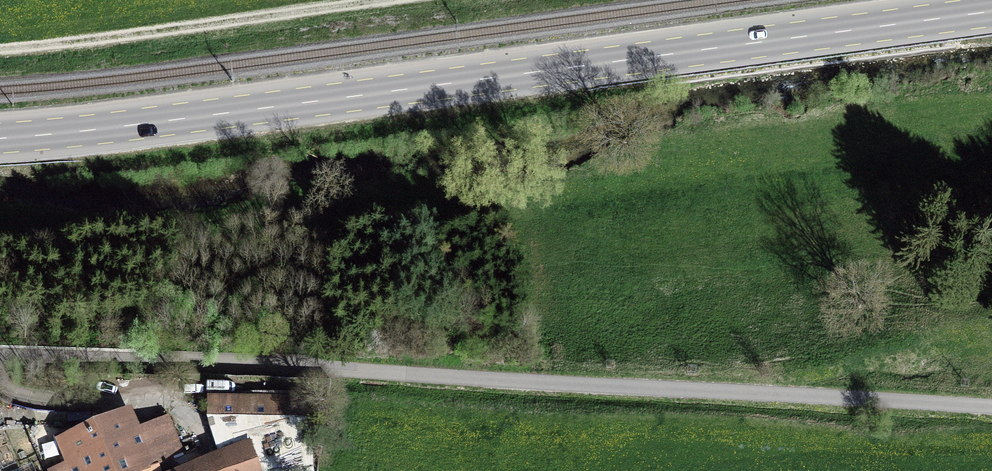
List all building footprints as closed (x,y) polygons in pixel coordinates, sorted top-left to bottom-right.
[(239,470),(313,470),(313,451),(310,441),(311,398),(210,397),(209,420),(211,422),(217,421),(220,441),(217,441),(222,457),(239,470)] [(153,466),(182,454),(172,431),(155,438),(151,427),(139,432),(131,413),(59,444),(67,464),(50,470),(155,470),(153,466)] [(222,457),(187,470),(239,470),(222,457)]
